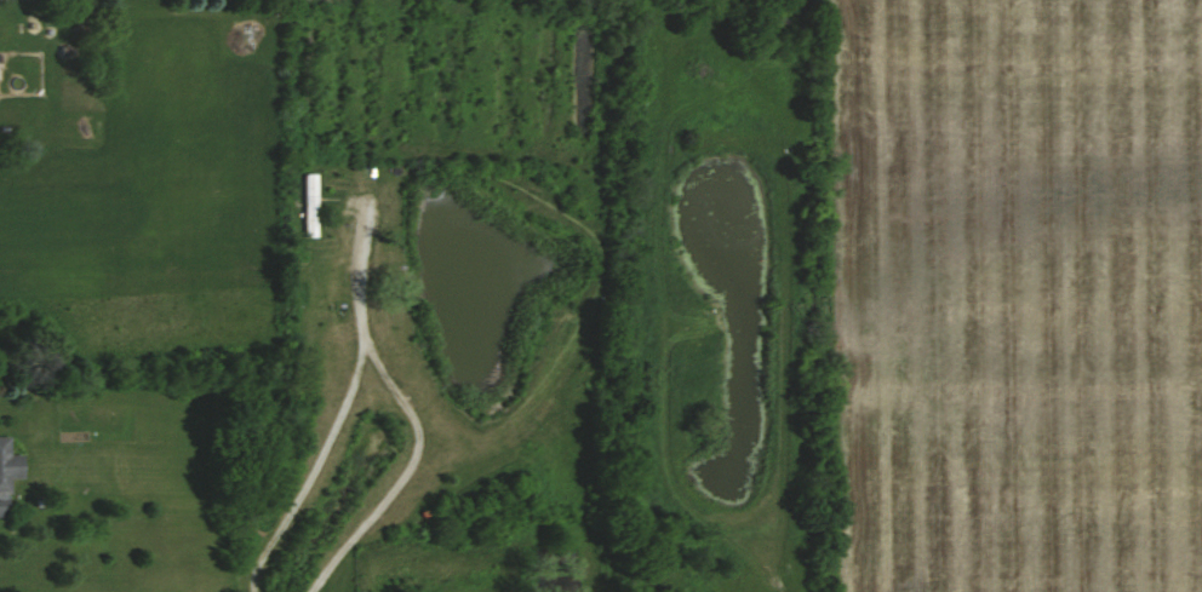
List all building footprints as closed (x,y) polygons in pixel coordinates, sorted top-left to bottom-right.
[(302,237),(313,237),(313,174),(302,174),(302,237)] [(0,438),(0,494),(13,494),(13,479),(27,479),(27,456),(13,456),(13,438),(0,438)] [(0,499),(0,517),(12,517),(12,499),(0,499)]
